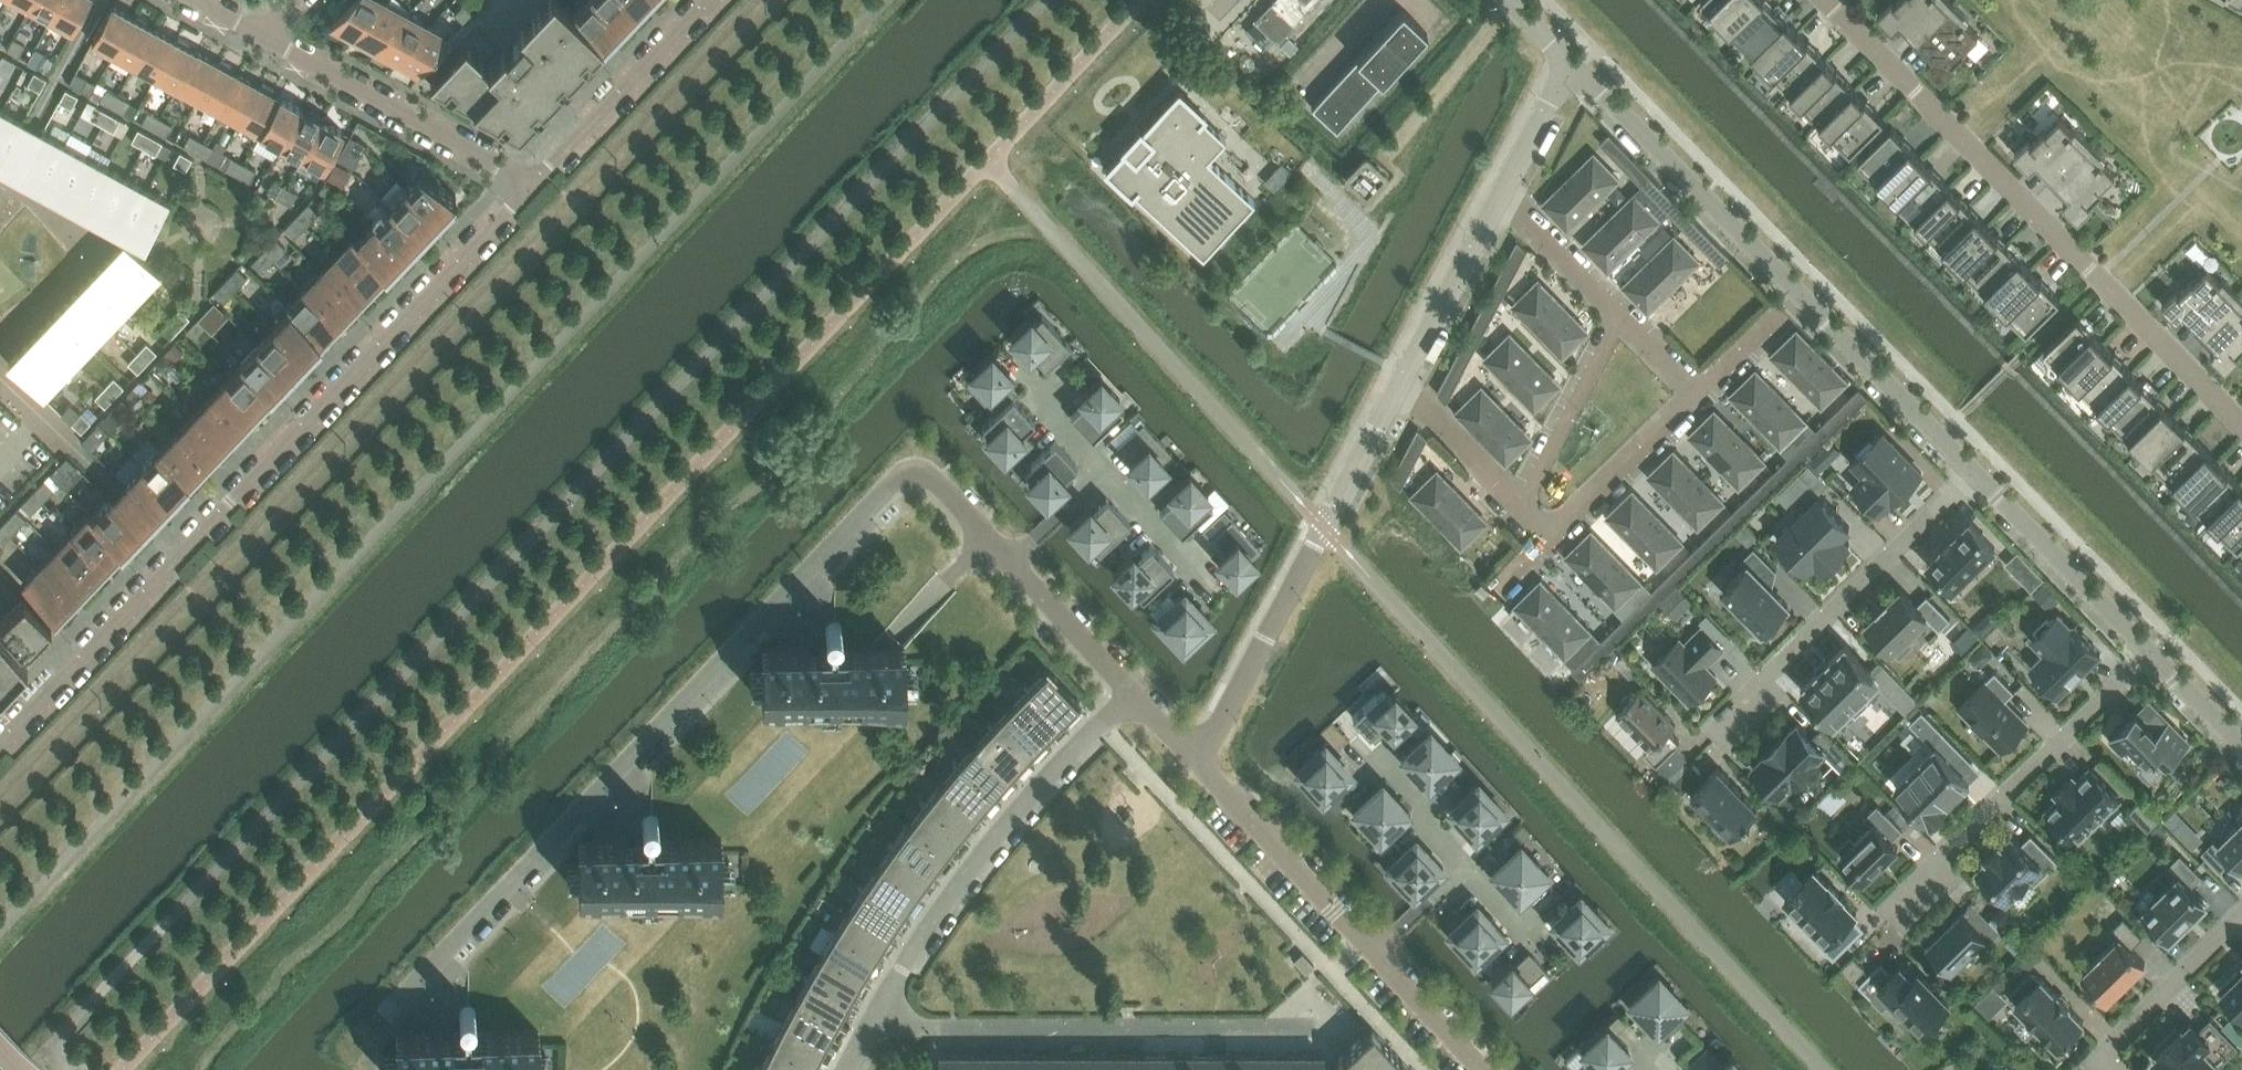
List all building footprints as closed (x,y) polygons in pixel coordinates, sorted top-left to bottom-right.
[(61,0),(34,0),(30,7),(51,19),(61,0)] [(89,0),(61,0),(51,19),(72,30),(89,0)] [(386,1),(385,1),(381,5),(375,0),(345,0),(349,4),(330,24),(353,36),(386,1)] [(593,49),(603,38),(575,11),(563,0),(551,0),(507,47),(482,24),(430,78),(519,127),(593,49)] [(598,0),(585,0),(575,11),(603,38),(620,21),(598,0)] [(632,0),(598,0),(620,21),(636,4),(632,0)] [(1254,19),(1276,41),(1315,0),(1272,0),(1254,19)] [(1721,19),(1741,0),(1703,0),(1721,19)] [(1721,19),(1740,38),(1773,5),(1768,0),(1741,0),(1721,19)] [(1904,20),(1921,37),(1954,4),(1950,0),(1898,0),(1895,3),(1893,0),(1892,0),(1878,14),(1894,30),(1904,20)] [(375,48),(408,13),(407,13),(403,17),(386,1),(353,36),(375,48)] [(465,24),(474,14),(464,4),(455,14),(465,24)] [(1966,22),(1969,19),(1954,4),(1921,37),(1937,53),(1927,64),(1942,80),(1957,65),(1954,62),(1967,50),(1965,48),(1979,35),(1966,22)] [(113,53),(133,16),(112,5),(92,41),(113,53)] [(1773,5),(1740,38),(1764,62),(1797,30),(1773,5)] [(1336,130),(1427,32),(1402,9),(1311,106),(1336,130)] [(396,60),(429,25),(429,24),(424,29),(408,13),(375,48),(396,60)] [(134,64),(154,28),(146,23),(148,20),(137,14),(135,18),(133,16),(113,53),(134,64)] [(419,72),(452,38),(450,36),(446,41),(429,25),(396,60),(419,72)] [(155,76),(175,39),(154,28),(134,64),(155,76)] [(1797,30),(1764,62),(1793,92),(1826,59),(1797,30)] [(1288,35),(1279,44),(1289,54),(1298,44),(1288,35)] [(19,56),(26,44),(13,37),(7,49),(19,56)] [(176,87),(196,51),(188,46),(189,43),(179,37),(177,41),(175,39),(155,76),(176,87)] [(197,99),(217,62),(196,51),(176,87),(197,99)] [(49,73),(56,61),(44,54),(37,66),(49,73)] [(15,61),(2,55),(0,59),(0,69),(8,74),(15,61)] [(1826,59),(1793,92),(1822,121),(1855,89),(1826,59)] [(218,110),(238,74),(229,69),(231,66),(222,60),(220,64),(217,62),(197,99),(218,110)] [(81,90),(87,78),(75,71),(69,83),(81,90)] [(40,91),(47,78),(34,72),(27,84),(40,91)] [(239,122),(259,85),(238,74),(218,110),(239,122)] [(260,133),(280,97),(271,92),(273,88),(264,83),(262,87),(259,85),(239,122),(260,133)] [(111,107),(118,95),(106,88),(99,100),(111,107)] [(71,108),(78,96),(65,89),(59,101),(71,108)] [(1855,89),(1822,121),(1851,151),(1870,133),(1880,124),(1885,119),(1855,89)] [(1124,148),(1106,168),(1131,192),(1133,190),(1203,255),(1254,200),(1207,157),(1226,137),(1202,115),(1204,114),(1178,90),(1142,130),(1140,128),(1123,147),(1124,148)] [(123,113),(130,101),(118,95),(111,107),(123,113)] [(281,145),(301,108),(280,97),(260,133),(281,145)] [(102,124),(108,112),(96,106),(89,118),(102,124)] [(302,156),(322,120),(324,116),(311,109),(309,113),(301,108),(281,145),(302,156)] [(42,132),(32,126),(1,109),(0,111),(0,165),(9,169),(18,175),(42,132)] [(153,130),(160,117),(148,111),(141,123),(153,130)] [(114,131),(120,119),(108,112),(102,124),(114,131)] [(165,136),(172,124),(160,117),(153,130),(165,136)] [(2031,170),(2041,160),(2058,176),(2091,144),(2076,129),(2073,132),(2060,119),(2047,132),(2045,130),(2032,143),(2029,140),(2015,154),(2031,170)] [(344,132),(322,120),(302,156),(324,168),(344,132)] [(1880,124),(1870,133),(1877,141),(1887,131),(1880,124)] [(1877,141),(1859,159),(1888,189),(1922,157),(1892,127),(1887,131),(1877,141)] [(144,147),(150,135),(138,129),(131,141),(144,147)] [(40,186),(63,143),(42,132),(18,175),(40,186)] [(1640,183),(1649,173),(1610,133),(1600,142),(1640,183)] [(195,152),(202,140),(190,134),(183,146),(195,152)] [(156,154),(162,142),(150,135),(144,147),(156,154)] [(350,135),(343,147),(360,156),(364,147),(366,144),(350,135)] [(207,159),(214,147),(202,140),(195,152),(207,159)] [(61,198),(85,155),(63,143),(40,186),(61,198)] [(2102,162),(2105,159),(2091,144),(2058,176),(2074,193),(2063,204),(2079,220),(2094,205),(2091,203),(2104,190),(2102,188),(2115,175),(2102,162)] [(353,167),(360,156),(343,147),(337,158),(353,167)] [(186,170),(192,158),(180,151),(173,164),(186,170)] [(1619,179),(1594,154),(1544,203),(1568,229),(1619,179)] [(82,210),(106,166),(85,155),(61,198),(82,210)] [(237,175),(244,163),(232,157),(225,169),(237,175)] [(1922,157),(1888,189),(1917,219),(1950,186),(1922,157)] [(343,187),(351,171),(335,162),(326,178),(343,187)] [(249,182),(256,170),(244,163),(237,175),(249,182)] [(1282,163),(1273,173),(1283,182),(1292,172),(1282,163)] [(103,221),(127,178),(106,166),(82,210),(103,221)] [(456,193),(435,182),(439,174),(426,167),(406,187),(435,215),(456,193)] [(1690,215),(1649,173),(1640,183),(1680,224),(1690,215)] [(125,233),(148,190),(127,178),(103,221),(125,233)] [(279,198),(286,186),(274,180),(267,192),(279,198)] [(327,200),(334,193),(325,185),(319,193),(327,200)] [(291,205),(298,193),(286,186),(279,198),(291,205)] [(1950,186),(1917,219),(1936,238),(1969,205),(1950,186)] [(435,215),(406,187),(390,205),(419,233),(435,215)] [(146,244),(169,201),(148,190),(125,233),(146,244)] [(1659,220),(1635,195),(1584,244),(1609,270),(1659,220)] [(306,225),(318,212),(308,203),(296,215),(306,225)] [(419,233),(390,205),(373,222),(402,250),(419,233)] [(1969,205),(1936,238),(1955,257),(1988,225),(1969,205)] [(295,237),(306,225),(296,215),(285,227),(295,237)] [(1721,265),(1730,256),(1690,215),(1680,224),(1721,265)] [(402,250),(373,222),(357,239),(386,267),(402,250)] [(1988,225),(1955,257),(1973,276),(2007,244),(1988,225)] [(1699,261),(1675,236),(1624,286),(1649,311),(1699,261)] [(285,247),(275,237),(263,250),(274,259),(285,247)] [(386,267),(357,239),(340,257),(369,285),(386,267)] [(1519,241),(1518,240),(1492,289),(1502,299),(1528,250),(1527,249),(1519,241)] [(161,275),(125,241),(108,258),(144,292),(161,275)] [(2007,244),(1973,276),(1997,301),(2031,268),(2007,244)] [(262,272),(274,259),(263,250),(252,262),(262,272)] [(369,285),(340,257),(324,274),(353,302),(369,285)] [(144,292),(108,258),(92,276),(127,310),(144,292)] [(236,289),(247,277),(237,267),(226,279),(236,289)] [(2031,268),(1997,301),(2027,331),(2061,299),(2031,268)] [(2178,320),(2189,310),(2205,327),(2238,294),(2223,280),(2220,283),(2208,270),(2195,282),(2193,280),(2180,293),(2177,290),(2162,304),(2178,320)] [(353,302),(324,274),(307,291),(337,318),(353,302)] [(127,310),(92,276),(75,293),(111,327),(127,310)] [(224,302),(236,289),(226,279),(214,292),(224,302)] [(1589,331),(1539,281),(1514,305),(1563,356),(1589,331)] [(1502,299),(1492,289),(1464,343),(1473,353),(1502,299)] [(337,318),(307,291),(291,309),(320,336),(337,318)] [(111,327),(75,293),(58,311),(94,344),(111,327)] [(2238,294),(2205,327),(2221,344),(2211,354),(2226,370),(2241,356),(2238,353),(2241,349),(2241,298),(2238,294)] [(190,317),(180,307),(170,317),(180,327),(190,317)] [(320,336),(291,309),(274,326),(303,353),(320,336)] [(207,310),(198,320),(205,326),(209,330),(218,321),(207,310)] [(94,344),(58,311),(42,328),(77,362),(94,344)] [(1033,321),(1030,317),(1010,336),(1028,356),(1033,352),(1046,366),(1070,344),(1041,313),(1033,321)] [(180,327),(170,317),(160,328),(171,337),(180,327)] [(2078,317),(2045,349),(2070,375),(2103,342),(2078,317)] [(198,334),(205,326),(198,320),(198,319),(181,336),(191,345),(200,336),(198,334)] [(303,353),(274,326),(258,343),(287,371),(303,353)] [(77,362),(42,328),(25,346),(61,379),(77,362)] [(1847,381),(1797,330),(1772,355),(1822,406),(1847,381)] [(1560,385),(1511,334),(1485,359),(1535,410),(1560,385)] [(182,354),(191,345),(181,336),(165,353),(174,362),(181,354),(182,354)] [(147,362),(157,352),(147,342),(137,352),(147,362)] [(2103,342),(2070,375),(2099,404),(2132,372),(2103,342)] [(287,371),(258,343),(241,361),(270,388),(287,371)] [(1447,402),(1473,353),(1464,343),(1437,393),(1438,393),(1446,402),(1447,402)] [(61,379),(25,346),(8,363),(44,397),(61,379)] [(137,372),(147,362),(137,352),(127,363),(137,372)] [(157,361),(156,363),(161,368),(169,368),(174,363),(174,362),(165,353),(157,361)] [(967,383),(994,413),(995,413),(1013,396),(1013,397),(1019,391),(1006,377),(1010,373),(991,353),(972,372),(975,375),(967,383)] [(270,388),(241,361),(225,378),(254,405),(270,388)] [(1806,421),(1756,371),(1731,395),(1781,446),(1806,421)] [(2132,372),(2099,404),(2123,429),(2156,396),(2132,372)] [(124,386),(114,377),(104,387),(114,396),(124,386)] [(1119,397),(1101,377),(1081,395),(1085,400),(1078,406),(1083,412),(1076,419),(1092,437),(1123,408),(1115,400),(1119,397)] [(254,405),(225,378),(208,395),(237,423),(254,405)] [(105,407),(114,396),(104,387),(95,397),(105,407)] [(1532,438),(1482,387),(1457,412),(1507,463),(1532,438)] [(1869,397),(1860,387),(1819,427),(1828,437),(1869,397)] [(130,406),(140,396),(132,388),(121,398),(130,406)] [(149,404),(157,396),(148,388),(140,396),(149,404)] [(237,423),(208,395),(192,412),(221,440),(237,423)] [(1029,414),(1013,397),(1013,396),(995,413),(994,413),(982,424),(989,432),(986,436),(1004,455),(1024,437),(1020,433),(1027,426),(1022,421),(1029,414)] [(2156,396),(2123,429),(2142,448),(2175,415),(2156,396)] [(98,414),(89,406),(85,410),(94,418),(98,414)] [(1765,461),(1715,411),(1690,436),(1739,486),(1765,461)] [(81,432),(91,421),(80,412),(71,422),(81,432)] [(221,440),(192,412),(175,430),(204,457),(221,440)] [(2175,415),(2142,448),(2161,467),(2194,435),(2175,415)] [(1171,453),(1143,422),(1119,445),(1132,459),(1128,463),(1147,483),(1166,464),(1163,461),(1171,453)] [(1828,437),(1819,427),(1777,468),(1787,477),(1828,437)] [(1419,428),(1418,428),(1391,479),(1392,479),(1400,488),(1401,488),(1428,437),(1419,428)] [(91,450),(101,440),(91,430),(81,441),(91,450)] [(204,457),(175,430),(159,447),(188,475),(204,457)] [(1883,433),(1853,462),(1865,475),(1853,486),(1879,512),(1891,501),(1892,502),(1922,473),(1883,433)] [(2194,435),(2161,467),(2185,492),(2218,459),(2194,435)] [(1842,451),(1831,440),(1811,459),(1822,471),(1842,451)] [(1032,478),(1028,481),(1047,501),(1066,482),(1063,478),(1077,465),(1055,441),(1024,470),(1032,478)] [(188,475),(159,447),(143,464),(172,492),(188,475)] [(1724,502),(1674,451),(1649,476),(1699,526),(1724,502)] [(67,475),(77,465),(67,456),(57,466),(67,475)] [(2185,492),(2209,516),(2241,484),(2218,459),(2185,492)] [(172,492),(143,464),(119,489),(111,497),(140,525),(148,517),(172,492)] [(1787,477),(1777,468),(1736,508),(1745,517),(1787,477)] [(1488,522),(1438,471),(1412,496),(1463,547),(1488,522)] [(1172,508),(1165,515),(1182,533),(1197,518),(1197,519),(1204,526),(1223,509),(1229,502),(1215,487),(1208,493),(1190,473),(1170,491),(1174,495),(1167,502),(1172,508)] [(1791,482),(1806,498),(1816,489),(1800,473),(1791,482)] [(43,501),(54,489),(44,479),(33,492),(43,501)] [(2209,516),(2239,547),(2239,546),(2241,543),(2241,484),(2209,516)] [(1683,542),(1633,491),(1608,516),(1658,567),(1683,542)] [(31,513),(43,501),(33,492),(21,504),(31,513)] [(1816,559),(1825,568),(1850,544),(1841,534),(1850,526),(1820,495),(1777,538),(1807,568),(1816,559)] [(140,525),(111,497),(93,516),(122,544),(140,525)] [(1089,507),(1069,526),(1088,545),(1091,542),(1099,550),(1130,522),(1113,504),(1105,511),(1100,505),(1093,511),(1089,507)] [(1745,517),(1736,508),(1695,548),(1704,558),(1745,517)] [(14,531),(26,518),(16,509),(4,522),(14,531)] [(122,544),(93,516),(77,534),(105,561),(122,544)] [(1260,549),(1232,518),(1208,540),(1221,555),(1217,559),(1236,578),(1256,560),(1252,556),(1260,549)] [(14,531),(4,522),(0,526),(0,543),(2,544),(14,531)] [(1928,564),(1953,589),(1995,547),(1970,522),(1953,538),(1944,547),(1945,547),(1928,564)] [(1756,537),(1744,524),(1736,532),(1749,544),(1756,537)] [(1642,582),(1592,531),(1567,556),(1616,607),(1642,582)] [(105,561),(77,534),(60,551),(89,578),(105,561)] [(1136,558),(1133,554),(1113,572),(1131,592),(1135,589),(1142,597),(1173,568),(1151,544),(1136,558)] [(1704,558),(1695,548),(1654,588),(1663,598),(1704,558)] [(1748,566),(1724,590),(1763,630),(1788,605),(1765,582),(1776,571),(1754,549),(1742,561),(1748,566)] [(89,578),(60,551),(44,568),(73,596),(89,578)] [(2007,563),(2031,588),(2043,577),(2018,552),(2007,563)] [(52,618),(0,568),(0,672),(52,618)] [(73,596),(44,568),(27,586),(56,614),(73,596)] [(1591,632),(1541,581),(1516,606),(1566,656),(1591,632)] [(2045,584),(2035,593),(2044,603),(2054,593),(2045,584)] [(1678,585),(1660,603),(1676,619),(1694,602),(1678,585)] [(1663,598),(1654,588),(1613,629),(1622,638),(1663,598)] [(1917,605),(1902,589),(1889,602),(1888,602),(1880,611),(1867,624),(1892,650),(1893,650),(1900,657),(1913,644),(1906,637),(1927,617),(1939,630),(1950,619),(1927,595),(1917,605)] [(1181,595),(1156,619),(1184,649),(1212,623),(1192,602),(1190,604),(1181,595)] [(2101,653),(2073,625),(2072,627),(2058,613),(2032,639),(2046,652),(2031,667),(2058,695),(2101,653)] [(1991,629),(1981,619),(1973,627),(1983,637),(1991,629)] [(838,635),(839,634),(840,633),(841,631),(842,630),(842,629),(842,627),(841,625),(841,624),(840,623),(840,622),(838,621),(836,620),(834,620),(832,620),(830,620),(828,621),(827,623),(826,625),(825,626),(825,628),(825,630),(826,631),(826,632),(827,634),(829,635),(830,635),(832,636),(834,636),(836,636),(838,635)] [(1972,644),(1979,636),(1969,626),(1962,634),(1972,644)] [(1690,701),(1717,676),(1704,663),(1710,657),(1712,658),(1723,647),(1703,627),(1685,644),(1680,638),(1653,664),(1690,701)] [(1613,629),(1572,669),(1581,678),(1607,653),(1616,644),(1622,638),(1613,629)] [(1993,650),(1983,640),(1968,654),(1974,660),(1977,661),(1982,661),(1993,650)] [(1616,644),(1607,653),(1615,661),(1624,653),(1616,644)] [(1871,671),(1846,645),(1802,689),(1836,723),(1850,709),(1856,715),(1872,700),(1865,694),(1880,680),(1871,671)] [(597,894),(560,933),(556,937),(548,946),(485,1012),(471,1031),(396,1031),(396,1069),(539,1069),(539,1068),(548,1059),(624,979),(627,976),(704,894),(722,894),(722,876),(888,702),(905,702),(905,646),(903,646),(867,646),(840,646),(836,646),(780,646),(762,646),(762,662),(762,702),(780,702),(668,820),(655,838),(598,838),(579,838),(579,852),(579,894),(597,894)] [(1880,661),(1871,671),(1880,680),(1889,671),(1880,661)] [(1042,670),(1037,675),(1027,684),(1060,718),(1067,711),(1062,705),(1072,695),(1075,699),(1077,697),(1046,666),(1042,670)] [(2028,724),(2005,701),(2015,692),(1995,672),(1984,682),(1985,683),(1960,707),(2001,750),(2028,724)] [(1027,684),(1019,693),(1009,703),(1043,735),(1050,728),(1060,718),(1027,684)] [(1383,688),(1352,716),(1369,734),(1377,728),(1382,733),(1389,727),(1393,731),(1413,713),(1394,693),(1391,696),(1383,688)] [(1623,707),(1617,713),(1651,747),(1645,753),(1657,765),(1670,778),(1689,759),(1676,746),(1680,743),(1669,732),(1676,725),(1641,689),(1635,696),(1630,695),(1626,696),(1623,699),(1622,703),(1623,707)] [(1009,703),(1000,712),(991,722),(1026,754),(1043,735),(1009,703)] [(1919,704),(1909,713),(1915,719),(1925,710),(1919,704)] [(2157,710),(2145,722),(2137,713),(2111,739),(2123,751),(2131,744),(2148,761),(2156,754),(2158,756),(2160,755),(2168,763),(2189,742),(2157,710)] [(1935,747),(1896,785),(1930,820),(1965,785),(1955,775),(1960,770),(1952,761),(1962,751),(1943,732),(1928,717),(1916,729),(1931,744),(1935,747)] [(991,722),(983,731),(974,741),(1009,772),(1026,754),(991,722)] [(1756,762),(1753,765),(1756,768),(1757,768),(1759,770),(1758,770),(1760,772),(1775,787),(1774,787),(1776,789),(1777,788),(1779,790),(1778,791),(1781,794),(1784,791),(1784,790),(1794,780),(1795,780),(1797,778),(1797,777),(1811,763),(1811,764),(1814,761),(1813,761),(1821,753),(1822,753),(1824,751),(1844,771),(1854,762),(1822,728),(1812,738),(1804,729),(1802,727),(1801,728),(1800,726),(1800,725),(1797,722),(1794,725),(1795,725),(1787,733),(1786,733),(1783,736),(1783,737),(1771,749),(1770,749),(1767,752),(1756,763),(1756,762)] [(1401,756),(1421,777),(1423,775),(1431,784),(1457,761),(1429,730),(1401,756)] [(992,791),(1000,782),(1009,772),(974,741),(957,761),(992,791)] [(1349,776),(1341,767),(1344,764),(1324,743),(1296,768),(1324,799),(1349,776)] [(976,810),(984,801),(992,791),(957,761),(940,780),(976,810)] [(1718,767),(1706,779),(1701,774),(1702,773),(1692,762),(1672,781),(1683,792),(1687,788),(1718,819),(1711,825),(1724,837),(1730,831),(1732,834),(1746,820),(1748,822),(1752,818),(1750,816),(1758,808),(1718,767)] [(2072,776),(2054,794),(2059,798),(2046,811),(2076,842),(2120,799),(2090,768),(2077,781),(2072,776)] [(940,780),(932,790),(924,801),(961,830),(976,810),(940,780)] [(1459,814),(1457,816),(1477,838),(1505,812),(1477,781),(1451,805),(1459,814)] [(1385,785),(1377,793),(1374,791),(1353,811),(1379,839),(1384,834),(1409,811),(1385,785)] [(1847,797),(1834,785),(1818,801),(1830,814),(1847,797)] [(919,788),(915,792),(922,798),(926,793),(919,788)] [(924,801),(919,807),(910,818),(908,821),(945,850),(961,830),(924,801)] [(2140,801),(2129,812),(2148,831),(2159,820),(2140,801)] [(1874,871),(1879,866),(1878,866),(1898,847),(1892,840),(1902,830),(1878,805),(1864,818),(1872,826),(1855,842),(1850,838),(1839,849),(1843,853),(1841,856),(1864,879),(1874,871)] [(2185,818),(2176,810),(2165,821),(2174,829),(2185,818)] [(653,828),(654,827),(656,826),(657,825),(658,824),(658,823),(658,822),(659,821),(659,820),(658,817),(658,815),(656,814),(654,813),(652,812),(650,812),(649,812),(648,812),(646,813),(645,814),(644,815),(643,816),(642,817),(642,818),(642,819),(642,821),(642,822),(643,824),(644,825),(644,826),(646,827),(647,828),(649,828),(651,828),(653,828)] [(2236,818),(2240,823),(2219,844),(2214,840),(2201,852),(2220,871),(2233,859),(2241,868),(2241,867),(2241,812),(2236,818)] [(1773,826),(1781,834),(1788,826),(1781,819),(1773,826)] [(908,821),(901,831),(892,842),(930,870),(945,850),(908,821)] [(2158,823),(2146,835),(2156,844),(2168,833),(2158,823)] [(1384,834),(1379,839),(1372,845),(1381,854),(1393,844),(1384,834)] [(2012,835),(2002,845),(1999,843),(1986,856),(1988,859),(1978,869),(2007,898),(2029,877),(2035,883),(2057,861),(2031,835),(2021,844),(2012,835)] [(1443,866),(1419,841),(1410,849),(1408,847),(1386,867),(1412,894),(1443,866)] [(892,842),(885,852),(877,863),(916,890),(922,881),(930,870),(892,842)] [(1491,873),(1515,898),(1524,890),(1526,892),(1548,872),(1522,845),(1491,873)] [(2149,889),(2135,902),(2143,910),(2143,911),(2149,917),(2154,922),(2153,923),(2158,927),(2158,926),(2170,938),(2182,926),(2183,927),(2195,915),(2194,914),(2207,902),(2195,890),(2196,890),(2192,886),(2202,876),(2180,854),(2170,864),(2180,875),(2157,897),(2149,889)] [(877,863),(870,873),(862,884),(901,911),(916,890),(877,863)] [(1801,913),(1797,916),(1810,929),(1813,925),(1826,939),(1821,944),(1834,957),(1863,928),(1853,917),(1857,913),(1814,870),(1786,897),(1801,913)] [(862,884),(856,895),(848,906),(888,932),(901,911),(862,884)] [(1553,925),(1566,938),(1561,943),(1569,952),(1574,947),(1577,951),(1608,922),(1582,894),(1560,915),(1562,917),(1553,925)] [(848,906),(842,916),(834,928),(874,953),(888,932),(848,906)] [(1480,906),(1471,915),(1469,912),(1448,932),(1473,960),(1504,932),(1480,906)] [(1962,912),(1928,945),(1952,968),(1984,936),(1989,941),(2000,931),(2002,933),(2009,926),(1996,913),(1989,920),(1978,909),(1968,918),(1962,912)] [(2107,999),(2145,962),(2131,948),(2142,937),(2124,918),(2112,930),(2119,938),(2083,974),(2107,999)] [(834,928),(828,938),(821,950),(861,974),(874,953),(834,928)] [(2005,943),(2014,952),(2026,941),(2017,931),(2005,943)] [(821,950),(815,961),(808,973),(849,996),(858,980),(861,974),(821,950)] [(1302,951),(1293,960),(1305,972),(1314,964),(1302,951)] [(1511,960),(1491,979),(1509,998),(1513,995),(1520,1003),(1551,975),(1534,957),(1527,964),(1521,958),(1514,964),(1511,960)] [(1865,969),(1853,958),(1842,969),(1853,981),(1865,969)] [(1919,972),(1913,978),(1901,966),(1893,974),(1882,963),(1860,984),(1872,997),(1881,987),(1892,998),(1887,1004),(1900,1017),(1906,1012),(1924,1030),(1950,1004),(1919,972)] [(2012,968),(1999,980),(2006,987),(2019,974),(2012,968)] [(2240,974),(2237,971),(2219,988),(2241,1012),(2241,971),(2240,974)] [(2032,972),(2010,994),(2018,1002),(2016,1003),(2027,1015),(2016,1025),(2028,1037),(2039,1026),(2045,1033),(2041,1037),(2051,1047),(2055,1043),(2058,1047),(2070,1035),(2074,1039),(2084,1029),(2081,1025),(2084,1022),(2068,1006),(2070,1004),(2059,993),(2057,994),(2041,979),(2040,980),(2032,972)] [(808,973),(802,983),(795,995),(836,1018),(842,1008),(849,996),(808,973)] [(1649,1023),(1651,1020),(1660,1029),(1685,1006),(1657,975),(1629,1001),(1639,1012),(1646,1019),(1649,1023)] [(1994,987),(1974,1006),(1987,1019),(2007,1000),(1994,987)] [(795,995),(790,1006),(783,1018),(825,1040),(836,1018),(795,995)] [(468,1021),(470,1020),(471,1020),(472,1020),(474,1018),(475,1017),(475,1016),(476,1015),(476,1013),(476,1012),(476,1010),(475,1008),(474,1007),(472,1005),(470,1004),(469,1004),(467,1004),(466,1004),(464,1005),(463,1006),(461,1007),(460,1009),(460,1010),(459,1012),(459,1013),(459,1014),(460,1015),(460,1016),(461,1017),(462,1018),(463,1019),(464,1020),(466,1020),(468,1021)] [(1636,1028),(1646,1019),(1639,1012),(1629,1021),(1636,1028)] [(1618,1013),(1606,1024),(1615,1033),(1627,1023),(1618,1013)] [(783,1018),(778,1029),(771,1041),(813,1062),(825,1040),(783,1018)] [(2154,1059),(2164,1069),(2222,1069),(2218,1067),(2219,1066),(2219,1065),(2238,1047),(2211,1019),(2199,1030),(2191,1023),(2184,1030),(2182,1028),(2180,1030),(2177,1027),(2158,1046),(2161,1049),(2158,1051),(2160,1053),(2154,1059)] [(2230,1019),(2223,1026),(2240,1044),(2241,1043),(2241,1031),(2230,1019)] [(1605,1023),(1580,1046),(1591,1057),(1577,1069),(1616,1069),(1624,1062),(1619,1057),(1629,1048),(1615,1033),(1606,1024),(1605,1023)] [(1337,1060),(1337,1069),(1412,1069),(1372,1027),(1337,1060)] [(766,1052),(760,1065),(771,1069),(810,1069),(813,1062),(771,1041),(766,1052)] [(1719,1065),(1706,1051),(1687,1069),(1688,1069),(1745,1069),(1731,1055),(1719,1065)] [(2024,1062),(2015,1053),(2007,1061),(2016,1069),(2017,1069),(2024,1062)] [(938,1054),(938,1069),(963,1069),(963,1054),(938,1054)] [(963,1054),(963,1069),(987,1069),(987,1054),(963,1054)] [(987,1054),(987,1069),(1011,1069),(1011,1054),(987,1054)] [(1011,1054),(1011,1069),(1035,1069),(1035,1054),(1011,1054)] [(1035,1054),(1035,1069),(1059,1069),(1059,1054),(1035,1054)] [(1131,1054),(1131,1069),(1155,1069),(1155,1054),(1131,1054)] [(1155,1054),(1155,1069),(1179,1069),(1179,1054),(1155,1054)] [(1179,1054),(1179,1069),(1203,1069),(1203,1054),(1179,1054)] [(1203,1054),(1203,1069),(1227,1069),(1227,1054),(1203,1054)] [(1227,1054),(1227,1069),(1251,1069),(1251,1054),(1227,1054)] [(1251,1054),(1251,1069),(1275,1069),(1275,1054),(1251,1054)] [(1275,1054),(1275,1069),(1298,1069),(1298,1054),(1275,1054)] [(1323,1054),(1298,1054),(1298,1069),(1323,1069),(1323,1054)] [(1998,1069),(2014,1069),(2006,1062),(1998,1069)]
